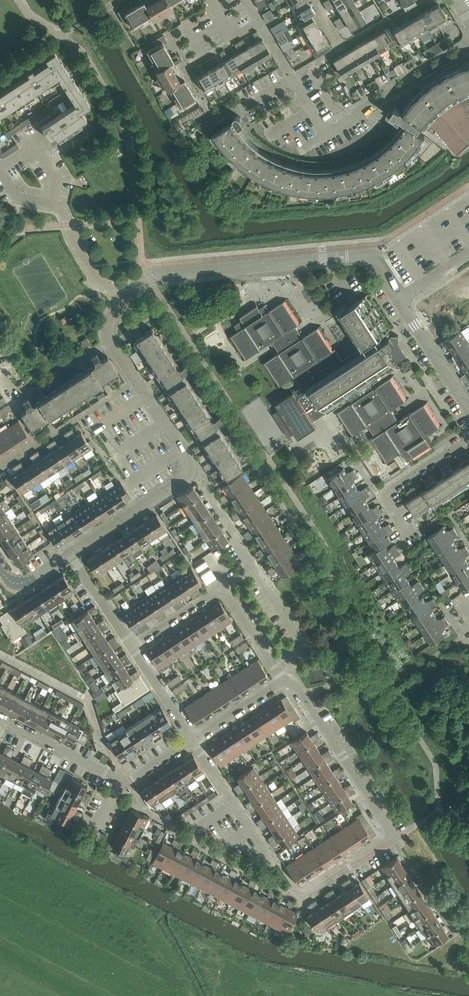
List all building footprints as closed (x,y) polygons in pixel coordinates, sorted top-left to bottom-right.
[(124,8),(117,12),(124,24),(129,21),(133,28),(152,17),(154,22),(174,10),(171,6),(181,0),(145,0),(126,11),(124,8)] [(289,4),(295,13),(310,4),(308,0),(295,0),(289,4)] [(333,2),(339,11),(354,2),(353,0),(336,0),(333,2)] [(354,2),(339,11),(344,20),(360,11),(354,2)] [(295,13),(300,22),(311,16),(312,16),(316,13),(310,4),(295,13)] [(438,4),(429,9),(438,25),(447,19),(438,4)] [(429,9),(419,15),(428,30),(430,34),(440,28),(438,25),(429,9)] [(360,11),(344,20),(350,30),(365,21),(360,11)] [(419,15),(410,20),(419,36),(428,30),(419,15)] [(300,22),(296,25),(302,34),(317,25),(312,16),(311,16),(300,22)] [(410,20),(401,26),(410,41),(419,36),(410,20)] [(317,25),(302,34),(307,43),(322,34),(317,25)] [(401,26),(392,31),(391,31),(398,43),(400,47),(410,41),(401,26)] [(389,27),(380,33),(389,48),(398,43),(391,31),(392,31),(389,27)] [(380,33),(370,38),(379,54),(389,48),(380,33)] [(322,34),(307,43),(313,53),(328,44),(322,34)] [(163,35),(151,42),(154,46),(147,51),(158,69),(153,72),(165,91),(169,89),(180,107),(196,98),(174,61),(178,59),(179,61),(182,59),(178,53),(171,57),(163,44),(167,42),(163,35)] [(370,38),(361,44),(370,59),(379,54),(370,38)] [(262,39),(252,44),(261,60),(271,54),(262,39)] [(252,44),(243,50),(252,65),(261,60),(252,44)] [(361,44),(352,49),(361,65),(370,59),(361,44)] [(352,49),(342,55),(351,70),(361,65),(352,49)] [(243,50),(234,55),(243,71),(252,65),(243,50)] [(50,82),(58,77),(66,89),(49,101),(52,104),(69,93),(75,103),(67,108),(78,124),(87,118),(82,110),(90,105),(80,90),(82,88),(79,84),(77,85),(68,71),(70,69),(67,65),(65,66),(55,51),(45,57),(48,61),(40,66),(50,82)] [(234,55),(224,61),(233,76),(243,71),(234,55)] [(351,70),(342,55),(333,61),(342,76),(351,70)] [(224,61),(215,66),(224,82),(233,76),(224,61)] [(421,88),(423,91),(436,108),(425,118),(433,127),(450,146),(458,155),(468,144),(468,113),(468,111),(468,110),(468,62),(459,65),(460,68),(455,71),(448,74),(446,71),(433,79),(421,88)] [(27,102),(44,91),(42,87),(50,82),(40,66),(34,70),(31,66),(20,74),(22,78),(14,83),(27,102)] [(215,66),(206,72),(215,87),(224,82),(215,66)] [(215,87),(206,72),(196,78),(205,93),(215,87)] [(7,110),(9,114),(27,102),(14,83),(6,89),(3,85),(0,87),(0,115),(7,110)] [(216,132),(214,133),(220,142),(225,148),(223,150),(224,152),(227,150),(232,156),(239,163),(247,169),(254,174),(252,176),(254,178),(256,175),(263,179),(272,183),(281,187),(289,189),(288,192),(291,193),(292,190),(300,191),(310,193),(319,193),(328,193),(328,196),(330,196),(330,193),(338,192),(348,190),(357,187),(365,184),(366,187),(369,186),(367,184),(375,180),(384,175),(392,170),(399,165),(400,168),(402,166),(400,163),(407,158),(413,151),(419,143),(425,135),(419,131),(422,126),(428,131),(433,127),(425,118),(436,108),(423,91),(411,99),(410,100),(402,110),(396,106),(393,110),(390,114),(389,115),(388,117),(387,117),(387,118),(401,127),(400,129),(395,135),(397,137),(392,142),(386,148),(380,153),(373,157),(366,161),(358,164),(351,167),(343,169),(335,170),(327,171),(319,171),(311,171),(304,170),(296,168),(288,166),(280,163),(273,160),(266,156),(260,151),(253,147),(248,141),(243,136),(245,134),(240,127),(245,124),(245,123),(243,119),(241,117),(236,120),(235,120),(235,121),(216,132)] [(67,108),(59,114),(57,110),(39,122),(52,141),(60,135),(63,139),(74,132),(72,128),(78,124),(67,108)] [(23,122),(25,126),(37,118),(34,114),(23,122)] [(173,123),(176,129),(181,126),(178,120),(173,123)] [(9,139),(13,137),(11,135),(23,127),(20,123),(5,133),(9,139)] [(4,158),(19,147),(17,143),(3,153),(0,154),(0,157),(4,158)] [(367,295),(348,307),(342,311),(365,346),(390,330),(367,295)] [(238,331),(231,335),(246,359),(272,342),(280,352),(265,362),(280,385),(295,376),(302,386),(276,403),(280,409),(273,414),(288,437),(295,432),(299,438),(316,426),(313,421),(326,412),(310,386),(311,385),(309,382),(319,376),(311,363),(317,359),(318,360),(329,353),(333,351),(332,350),(317,328),(303,337),(295,326),(299,324),(284,301),(269,311),(265,305),(260,309),(257,305),(240,317),(242,320),(235,325),(238,331)] [(151,328),(142,334),(136,339),(142,348),(157,337),(151,328)] [(133,334),(136,339),(142,334),(139,330),(133,334)] [(449,345),(452,349),(467,339),(461,330),(440,344),(442,348),(447,345),(449,345)] [(319,376),(309,382),(311,385),(310,386),(326,412),(349,397),(353,402),(354,403),(360,400),(351,387),(368,376),(372,382),(396,367),(394,365),(403,359),(407,357),(398,344),(399,335),(391,335),(391,336),(390,337),(380,343),(346,366),(335,349),(332,350),(333,351),(329,353),(318,360),(317,359),(311,363),(319,376)] [(87,337),(81,341),(85,347),(90,343),(87,337)] [(157,337),(142,348),(147,356),(163,346),(157,337)] [(452,362),(468,351),(468,342),(467,339),(452,349),(455,353),(454,355),(449,359),(452,362)] [(163,346),(147,356),(153,365),(169,354),(163,346)] [(452,362),(454,366),(459,363),(461,363),(464,367),(468,364),(468,351),(452,362)] [(96,353),(91,356),(96,364),(99,362),(101,360),(96,353)] [(174,363),(169,354),(153,365),(158,373),(174,363)] [(108,356),(101,360),(99,362),(109,378),(118,372),(108,356)] [(181,356),(175,359),(189,381),(194,377),(181,356)] [(96,364),(91,367),(90,368),(100,383),(109,378),(99,362),(96,364)] [(158,373),(164,382),(180,371),(174,363),(158,373)] [(100,383),(90,368),(81,373),(92,389),(100,383)] [(164,382),(170,390),(185,380),(180,371),(164,382)] [(92,389),(81,373),(73,379),(83,395),(92,389)] [(353,402),(338,412),(353,435),(368,425),(375,436),(372,438),(387,462),(402,452),(407,461),(431,446),(429,442),(432,440),(429,434),(440,427),(424,404),(398,421),(391,410),(406,400),(391,377),(376,387),(372,382),(368,376),(351,387),(360,400),(354,403),(353,402)] [(83,395),(73,379),(64,385),(75,400),(83,395)] [(191,388),(185,380),(170,390),(175,399),(191,388)] [(75,400),(64,385),(56,390),(66,406),(75,400)] [(191,388),(175,399),(181,407),(197,397),(191,388)] [(66,406),(56,390),(47,396),(57,412),(66,406)] [(57,412),(47,396),(39,401),(49,417),(57,412)] [(197,397),(181,407),(187,416),(202,406),(197,397)] [(28,398),(23,401),(28,409),(30,407),(33,405),(28,398)] [(39,401),(33,405),(30,407),(40,423),(49,417),(39,401)] [(208,414),(207,412),(202,406),(187,416),(192,424),(208,414)] [(30,407),(28,409),(26,409),(21,413),(31,429),(40,423),(30,407)] [(214,407),(209,411),(222,432),(228,428),(214,407)] [(192,424),(198,433),(214,423),(208,414),(192,424)] [(19,420),(9,427),(22,446),(31,440),(19,420)] [(198,433),(203,442),(219,431),(214,423),(198,433)] [(9,427),(0,433),(13,452),(22,446),(9,427)] [(72,429),(68,431),(83,454),(92,448),(81,432),(76,436),(72,429)] [(68,441),(64,444),(74,460),(83,454),(68,431),(64,434),(68,441)] [(225,440),(219,431),(203,442),(209,450),(225,440)] [(0,433),(0,452),(4,458),(13,452),(0,433)] [(55,440),(50,442),(65,465),(74,460),(64,444),(59,447),(55,440)] [(225,440),(209,450),(215,459),(230,448),(225,440)] [(51,452),(47,455),(57,471),(65,465),(50,442),(46,445),(51,452)] [(230,448),(215,459),(220,467),(236,457),(230,448)] [(38,451),(33,454),(48,476),(57,471),(47,455),(42,458),(38,451)] [(34,463),(30,466),(40,482),(48,476),(33,454),(29,456),(34,463)] [(236,457),(220,467),(226,476),(242,466),(236,457)] [(20,462),(16,465),(31,488),(40,482),(30,466),(25,469),(20,462)] [(458,468),(468,483),(468,482),(468,466),(467,462),(458,468)] [(31,488),(16,465),(12,467),(17,475),(12,478),(22,493),(31,488)] [(328,478),(335,487),(356,473),(354,469),(349,473),(347,472),(344,468),(340,470),(335,474),(328,478)] [(458,468),(450,473),(459,487),(458,487),(459,489),(468,483),(458,468)] [(222,486),(229,495),(248,483),(241,473),(222,486)] [(356,473),(335,487),(341,496),(356,486),(353,482),(354,480),(359,477),(356,473)] [(450,473),(441,479),(450,493),(452,491),(458,487),(459,487),(450,473)] [(70,479),(65,482),(68,487),(73,483),(70,479)] [(441,479),(433,485),(441,498),(442,498),(448,494),(450,497),(454,495),(452,491),(450,493),(441,479)] [(116,485),(107,491),(117,506),(126,501),(122,495),(127,492),(121,482),(116,485)] [(248,483),(229,495),(234,504),(254,492),(248,483)] [(433,485),(424,490),(434,505),(443,499),(442,498),(441,498),(433,485)] [(177,496),(183,505),(199,495),(193,486),(177,496)] [(356,486),(341,496),(346,505),(368,491),(366,487),(361,491),(359,490),(356,486)] [(424,490),(415,496),(425,511),(434,505),(424,490)] [(107,491),(98,496),(108,512),(117,506),(107,491)] [(368,491),(346,505),(352,514),(368,504),(365,500),(365,498),(370,495),(368,491)] [(254,492),(234,504),(240,513),(259,501),(254,492)] [(199,495),(183,505),(189,514),(204,504),(199,495)] [(324,495),(318,498),(321,504),(327,500),(324,495)] [(98,496),(90,502),(100,518),(108,512),(98,496)] [(425,511),(415,496),(406,502),(416,517),(425,511)] [(5,511),(5,510),(10,507),(5,499),(0,503),(0,514),(5,511)] [(38,499),(30,505),(33,510),(42,504),(38,499)] [(259,501),(240,513),(246,522),(265,510),(259,501)] [(90,502),(81,508),(91,523),(100,518),(90,502)] [(204,504),(189,514),(194,522),(210,512),(204,504)] [(368,504),(352,514),(358,523),(380,509),(377,505),(372,509),(371,508),(368,504)] [(81,508),(72,513),(83,529),(91,523),(81,508)] [(380,509),(358,523),(364,532),(380,522),(377,518),(377,516),(382,513),(380,509)] [(265,510),(246,522),(252,532),(271,519),(265,510)] [(0,514),(0,526),(11,519),(5,511),(0,514)] [(210,512),(194,522),(200,531),(215,521),(210,512)] [(72,513),(64,519),(74,534),(83,529),(72,513)] [(157,515),(148,521),(158,536),(167,530),(157,515)] [(0,526),(0,538),(16,528),(11,519),(0,526)] [(64,519),(55,524),(66,540),(74,534),(64,519)] [(271,519),(252,532),(258,541),(277,528),(271,519)] [(148,521),(139,526),(149,542),(158,536),(148,521)] [(215,521),(200,531),(205,539),(221,529),(215,521)] [(380,522),(364,532),(370,541),(392,527),(389,523),(384,527),(382,526),(380,522)] [(66,540),(55,524),(46,530),(57,546),(66,540)] [(139,526),(131,532),(141,547),(149,542),(139,526)] [(428,536),(435,546),(456,531),(454,528),(449,531),(447,531),(444,526),(428,536)] [(370,541),(376,550),(385,545),(392,541),(389,536),(389,534),(394,531),(392,527),(370,541)] [(16,528),(0,538),(6,547),(22,536),(16,528)] [(277,528),(258,541),(264,550),(283,537),(277,528)] [(221,529),(205,539),(211,548),(227,538),(221,529)] [(456,531),(435,546),(440,555),(456,545),(453,540),(453,538),(458,535),(456,531)] [(131,532),(122,537),(132,553),(141,547),(131,532)] [(22,536),(6,547),(12,555),(27,545),(22,536)] [(122,537),(113,543),(124,559),(132,553),(122,537)] [(283,537),(264,550),(270,559),(289,546),(283,537)] [(113,543),(105,548),(115,564),(124,559),(113,543)] [(27,545),(12,555),(18,564),(33,554),(27,545)] [(369,554),(375,564),(397,549),(394,545),(388,549),(385,545),(376,550),(369,554)] [(456,545),(440,555),(446,564),(468,550),(466,546),(461,549),(459,549),(456,545)] [(289,546),(270,559),(276,568),(295,555),(289,546)] [(105,548),(96,554),(107,570),(115,564),(105,548)] [(397,549),(375,564),(381,573),(397,563),(394,558),(400,554),(397,549)] [(446,564),(452,573),(468,563),(465,558),(465,556),(468,554),(468,551),(468,550),(446,564)] [(107,570),(96,554),(87,560),(98,576),(107,570)] [(295,555),(276,568),(282,577),(301,565),(295,555)] [(397,563),(381,573),(387,582),(409,567),(406,563),(400,567),(397,563)] [(452,573),(458,582),(468,575),(468,565),(468,563),(452,573)] [(191,567),(182,573),(197,596),(201,593),(196,586),(201,583),(191,567)] [(409,567),(387,582),(393,591),(409,581),(405,576),(412,572),(409,567)] [(182,573),(174,579),(184,594),(188,592),(193,599),(197,596),(182,573)] [(458,582),(464,591),(468,588),(468,575),(458,582)] [(64,576),(55,581),(65,597),(74,591),(64,576)] [(174,579),(165,584),(180,607),(184,604),(179,597),(184,594),(174,579)] [(55,581),(46,587),(56,603),(65,597),(55,581)] [(409,581),(393,591),(399,600),(421,586),(418,581),(412,585),(409,581)] [(165,584),(156,590),(167,606),(171,603),(176,610),(180,607),(165,584)] [(421,586),(399,600),(405,609),(408,608),(408,607),(420,599),(420,598),(417,594),(424,590),(421,586)] [(46,587),(38,593),(48,608),(56,603),(46,587)] [(156,590),(148,595),(163,618),(167,616),(162,609),(167,606),(156,590)] [(38,593),(29,598),(39,614),(48,608),(38,593)] [(148,595),(139,601),(150,617),(154,614),(159,621),(163,618),(148,595)] [(408,607),(408,608),(414,616),(435,602),(433,598),(428,602),(426,601),(423,597),(420,598),(420,599),(408,607)] [(29,598),(21,604),(31,620),(39,614),(29,598)] [(139,601),(131,607),(146,629),(150,627),(145,620),(150,617),(139,601)] [(220,602),(210,608),(223,627),(232,621),(220,602)] [(435,602),(414,616),(419,625),(435,615),(432,611),(432,609),(438,605),(435,602)] [(21,604),(12,609),(12,610),(22,625),(31,620),(21,604)] [(72,620),(78,629),(93,619),(90,615),(97,610),(94,605),(72,620)] [(146,629),(131,607),(122,612),(132,628),(137,625),(142,632),(146,629)] [(12,609),(11,608),(0,616),(0,619),(3,624),(1,625),(12,641),(26,632),(22,625),(12,610),(12,609)] [(210,608),(201,614),(214,633),(223,627),(210,608)] [(201,614),(192,620),(205,639),(214,633),(201,614)] [(435,615),(419,625),(425,634),(447,620),(445,616),(439,620),(438,619),(435,615)] [(79,641),(83,638),(106,623),(103,619),(96,624),(93,619),(78,629),(73,632),(79,641)] [(192,620),(183,626),(195,645),(205,639),(192,620)] [(447,620),(425,634),(432,644),(447,634),(444,629),(444,627),(450,623),(447,620)] [(106,623),(83,638),(89,646),(105,636),(102,632),(109,627),(106,623)] [(54,628),(53,629),(57,635),(63,631),(59,625),(54,628)] [(183,626),(174,632),(186,651),(195,645),(183,626)] [(174,632),(165,638),(177,657),(186,651),(174,632)] [(105,636),(89,646),(94,655),(117,640),(115,636),(108,641),(105,636)] [(165,638),(156,643),(168,663),(177,657),(165,638)] [(117,640),(94,655),(100,663),(116,653),(113,649),(120,644),(117,640)] [(168,663),(156,643),(146,650),(159,669),(168,663)] [(116,653),(100,663),(106,672),(128,657),(126,653),(119,658),(116,653)] [(128,657),(106,672),(111,681),(127,670),(124,666),(131,661),(128,657)] [(257,660),(248,666),(260,685),(270,679),(257,660)] [(83,664),(77,667),(81,672),(86,668),(83,664)] [(248,666),(239,672),(251,691),(260,685),(248,666)] [(111,681),(117,689),(140,674),(137,670),(130,675),(127,670),(111,681)] [(239,672),(230,678),(242,697),(251,691),(239,672)] [(89,673),(84,677),(88,684),(94,680),(89,673)] [(117,689),(114,691),(121,701),(112,707),(115,711),(149,689),(140,674),(117,689)] [(230,678),(221,683),(233,703),(242,697),(230,678)] [(94,680),(88,684),(90,686),(94,692),(100,688),(94,680)] [(221,683),(212,689),(224,708),(233,703),(221,683)] [(94,692),(92,693),(98,702),(105,697),(100,688),(94,692)] [(0,701),(0,706),(7,710),(16,694),(7,689),(0,701)] [(212,689),(203,695),(215,714),(224,708),(212,689)] [(151,691),(142,697),(145,702),(154,696),(151,691)] [(62,693),(60,696),(69,701),(71,698),(62,693)] [(16,694),(7,710),(16,715),(25,698),(16,694)] [(203,695),(194,701),(206,720),(215,714),(203,695)] [(25,698),(16,715),(25,720),(34,703),(25,698)] [(71,698),(69,701),(78,706),(80,702),(71,698)] [(281,699),(271,705),(284,724),(293,718),(291,715),(290,712),(288,710),(286,707),(284,704),(283,702),(281,699)] [(206,720),(194,701),(184,707),(197,726),(206,720)] [(34,703),(25,720),(34,724),(43,708),(34,703)] [(271,705),(262,711),(275,730),(284,724),(271,705)] [(161,706),(152,712),(167,735),(171,733),(166,725),(171,722),(161,706)] [(43,708),(34,724),(43,729),(52,713),(43,708)] [(262,711),(253,717),(266,736),(275,730),(262,711)] [(152,712),(143,718),(153,734),(158,731),(163,738),(167,735),(152,712)] [(52,713),(43,729),(52,734),(61,717),(52,713)] [(61,717),(52,734),(61,739),(70,722),(61,717)] [(253,717),(244,723),(257,742),(266,736),(253,717)] [(143,718),(135,724),(150,746),(154,744),(149,737),(153,734),(143,718)] [(70,722),(61,739),(71,744),(74,737),(78,740),(83,730),(79,728),(79,727),(70,722)] [(244,723),(235,729),(248,748),(257,742),(244,723)] [(135,724),(126,729),(136,745),(141,742),(146,749),(150,746),(135,724)] [(126,729),(118,735),(133,758),(137,755),(132,748),(136,745),(126,729)] [(235,729),(226,735),(239,754),(248,748),(235,729)] [(291,742),(297,751),(320,736),(317,732),(310,737),(307,732),(291,742)] [(133,758),(118,735),(109,741),(119,756),(124,753),(129,760),(133,758)] [(226,735),(217,741),(230,760),(239,754),(226,735)] [(320,736),(297,751),(302,759),(318,749),(315,745),(322,740),(320,736)] [(230,760),(217,741),(208,747),(220,766),(230,760)] [(10,747),(6,745),(2,753),(0,751),(0,767),(10,747)] [(0,767),(0,773),(7,776),(15,760),(11,757),(15,750),(10,747),(0,767)] [(318,749),(302,759),(308,768),(331,753),(328,749),(321,754),(318,749)] [(331,753),(308,768),(314,777),(329,766),(326,762),(333,757),(331,753)] [(103,754),(99,760),(105,763),(109,757),(103,754)] [(15,760),(7,776),(16,781),(28,757),(24,755),(20,762),(15,760)] [(194,756),(185,762),(195,778),(204,772),(194,756)] [(28,757),(16,781),(25,786),(34,769),(29,767),(33,759),(28,757)] [(185,762),(176,768),(186,783),(195,778),(185,762)] [(31,797),(34,791),(34,790),(46,766),(42,764),(38,772),(34,769),(25,786),(21,792),(31,797)] [(34,790),(34,791),(43,796),(52,779),(47,776),(51,769),(46,766),(34,790)] [(329,766),(314,777),(319,785),(342,770),(339,766),(332,771),(329,766)] [(234,787),(236,791),(259,776),(253,767),(237,777),(241,782),(234,787)] [(176,768),(168,773),(178,789),(186,783),(176,768)] [(342,770),(319,785),(325,794),(340,783),(338,779),(345,774),(342,770)] [(168,773),(159,779),(169,794),(178,789),(168,773)] [(259,776),(236,791),(239,795),(246,790),(249,794),(265,784),(259,776)] [(70,777),(65,786),(89,799),(92,795),(84,791),(87,785),(70,777)] [(159,779),(151,784),(161,800),(169,794),(159,779)] [(340,783),(325,794),(330,802),(353,787),(351,783),(343,788),(340,783)] [(161,800),(151,784),(142,790),(152,806),(161,800)] [(245,804),(248,808),(270,793),(265,784),(249,794),(252,799),(245,804)] [(65,786),(61,795),(77,804),(80,799),(87,803),(89,799),(65,786)] [(353,787),(330,802),(336,811),(352,801),(349,796),(356,791),(353,787)] [(270,793),(248,808),(250,812),(257,807),(260,812),(276,801),(270,793)] [(61,795),(56,804),(80,817),(82,813),(75,809),(77,804),(61,795)] [(256,821),(259,825),(281,810),(276,801),(260,812),(263,816),(256,821)] [(80,817),(56,804),(51,813),(48,812),(45,817),(55,823),(58,818),(67,823),(70,817),(78,821),(80,817)] [(132,809),(127,819),(143,827),(148,818),(132,809)] [(281,810),(259,825),(261,829),(268,824),(271,829),(287,818),(281,810)] [(267,838),(270,842),(293,827),(287,818),(271,829),(274,833),(267,838)] [(359,818),(358,818),(349,824),(362,843),(371,837),(370,834),(368,831),(366,829),(364,826),(363,823),(361,821),(359,818)] [(127,819),(122,828),(138,836),(143,827),(127,819)] [(349,824),(340,830),(353,849),(362,843),(349,824)] [(293,827),(270,842),(273,846),(280,841),(283,846),(299,836),(293,827)] [(122,828),(117,837),(134,845),(138,836),(122,828)] [(340,830),(331,836),(344,855),(353,849),(340,830)] [(331,836),(322,842),(335,861),(344,855),(331,836)] [(134,845),(117,837),(112,846),(118,849),(115,854),(125,860),(128,855),(129,855),(134,845)] [(152,862),(162,868),(173,848),(163,842),(152,862)] [(322,842),(313,848),(326,867),(335,861),(322,842)] [(173,848),(162,868),(172,873),(182,853),(173,848)] [(313,848),(304,854),(317,873),(326,867),(313,848)] [(182,853),(172,873),(181,878),(192,858),(182,853)] [(304,854),(295,860),(308,879),(317,873),(304,854)] [(381,867),(387,876),(403,866),(397,857),(381,867)] [(192,858),(181,878),(191,883),(202,863),(192,858)] [(308,879),(295,860),(286,866),(298,885),(308,879)] [(202,863),(191,883),(200,888),(211,868),(202,863)] [(403,866),(387,876),(393,885),(408,874),(403,866)] [(211,868),(200,888),(210,893),(221,873),(211,868)] [(221,873),(210,893),(220,898),(230,878),(221,873)] [(408,874),(393,885),(398,893),(414,883),(408,874)] [(230,878),(220,898),(229,903),(240,883),(230,878)] [(349,878),(345,880),(360,903),(369,897),(359,882),(354,885),(349,878)] [(346,890),(341,893),(352,909),(360,903),(345,880),(341,883),(346,890)] [(240,883),(229,903),(239,908),(250,888),(240,883)] [(414,883),(398,893),(404,902),(419,891),(414,883)] [(250,888),(239,908),(249,913),(259,893),(250,888)] [(332,889),(328,892),(343,914),(352,909),(341,893),(337,896),(332,889)] [(419,891),(404,902),(409,910),(425,900),(419,891)] [(329,901),(324,904),(335,920),(343,914),(328,892),(324,894),(329,901)] [(259,893),(249,913),(258,918),(269,898),(259,893)] [(269,898),(258,918),(268,923),(278,903),(269,898)] [(315,900),(311,903),(326,926),(335,920),(324,904),(320,907),(315,900)] [(425,900),(409,910),(410,910),(406,913),(412,921),(415,919),(431,909),(425,900)] [(278,903),(268,923),(277,928),(288,908),(278,903)] [(326,926),(311,903),(307,905),(312,912),(307,916),(317,931),(326,926)] [(288,908),(277,928),(287,933),(298,913),(288,908)] [(431,909),(415,919),(421,927),(436,917),(431,909)] [(436,917),(421,927),(426,936),(442,926),(436,917)] [(442,926),(426,936),(432,945),(435,943),(448,935),(442,926)] [(448,935),(435,943),(437,946),(450,938),(448,935)]
